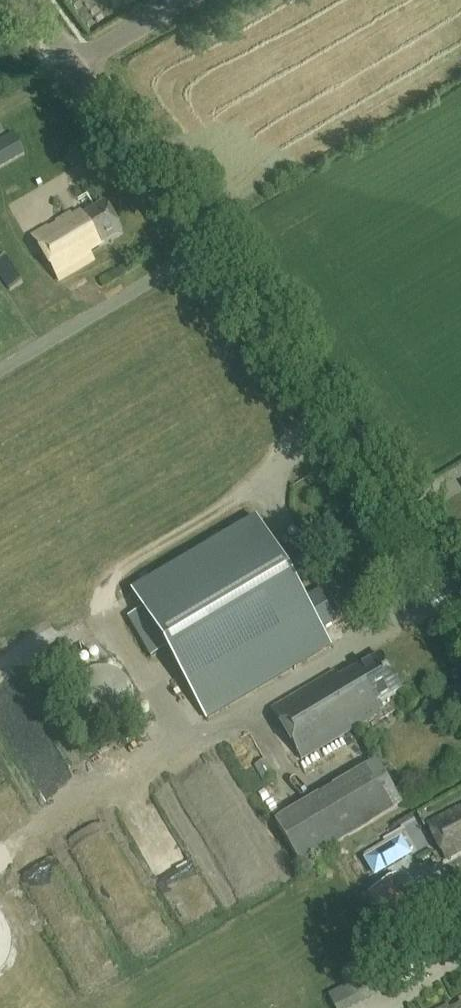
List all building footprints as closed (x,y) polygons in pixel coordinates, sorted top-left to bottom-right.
[(26,155),(12,132),(0,139),(0,170),(26,155)] [(89,253),(122,233),(105,203),(88,213),(83,206),(32,237),(59,281),(93,260),(89,253)] [(24,282),(6,255),(0,259),(0,276),(10,291),(24,282)] [(291,578),(316,564),(304,543),(279,557),(256,518),(132,591),(206,718),(330,645),(322,631),(341,620),(323,590),(304,601),(291,578)] [(380,703),(401,691),(380,655),(340,679),(336,672),(300,693),(304,700),(292,708),(287,701),(272,710),(301,759),(384,710),(380,703)] [(75,713),(78,718),(81,722),(85,725),(89,727),(94,729),(99,730),(104,730),(109,730),(114,728),(118,726),(122,723),(126,720),(129,715),(131,711),(133,706),(134,701),(133,696),(132,691),(130,686),(128,681),(124,677),(120,674),(115,671),(110,669),(105,668),(99,669),(94,670),(89,672),(84,675),(80,678),(77,682),(74,687),(73,692),(72,697),(72,703),(73,708),(75,713)] [(374,762),(275,822),(301,866),(401,806),(374,762)] [(426,826),(444,860),(460,851),(460,807),(426,826)] [(401,854),(395,843),(409,835),(404,825),(374,842),(385,863),(401,854)] [(393,878),(368,892),(393,936),(418,922),(393,878)] [(329,994),(336,1007),(353,1007),(390,988),(389,987),(394,985),(387,971),(382,973),(378,967),(329,994)]
